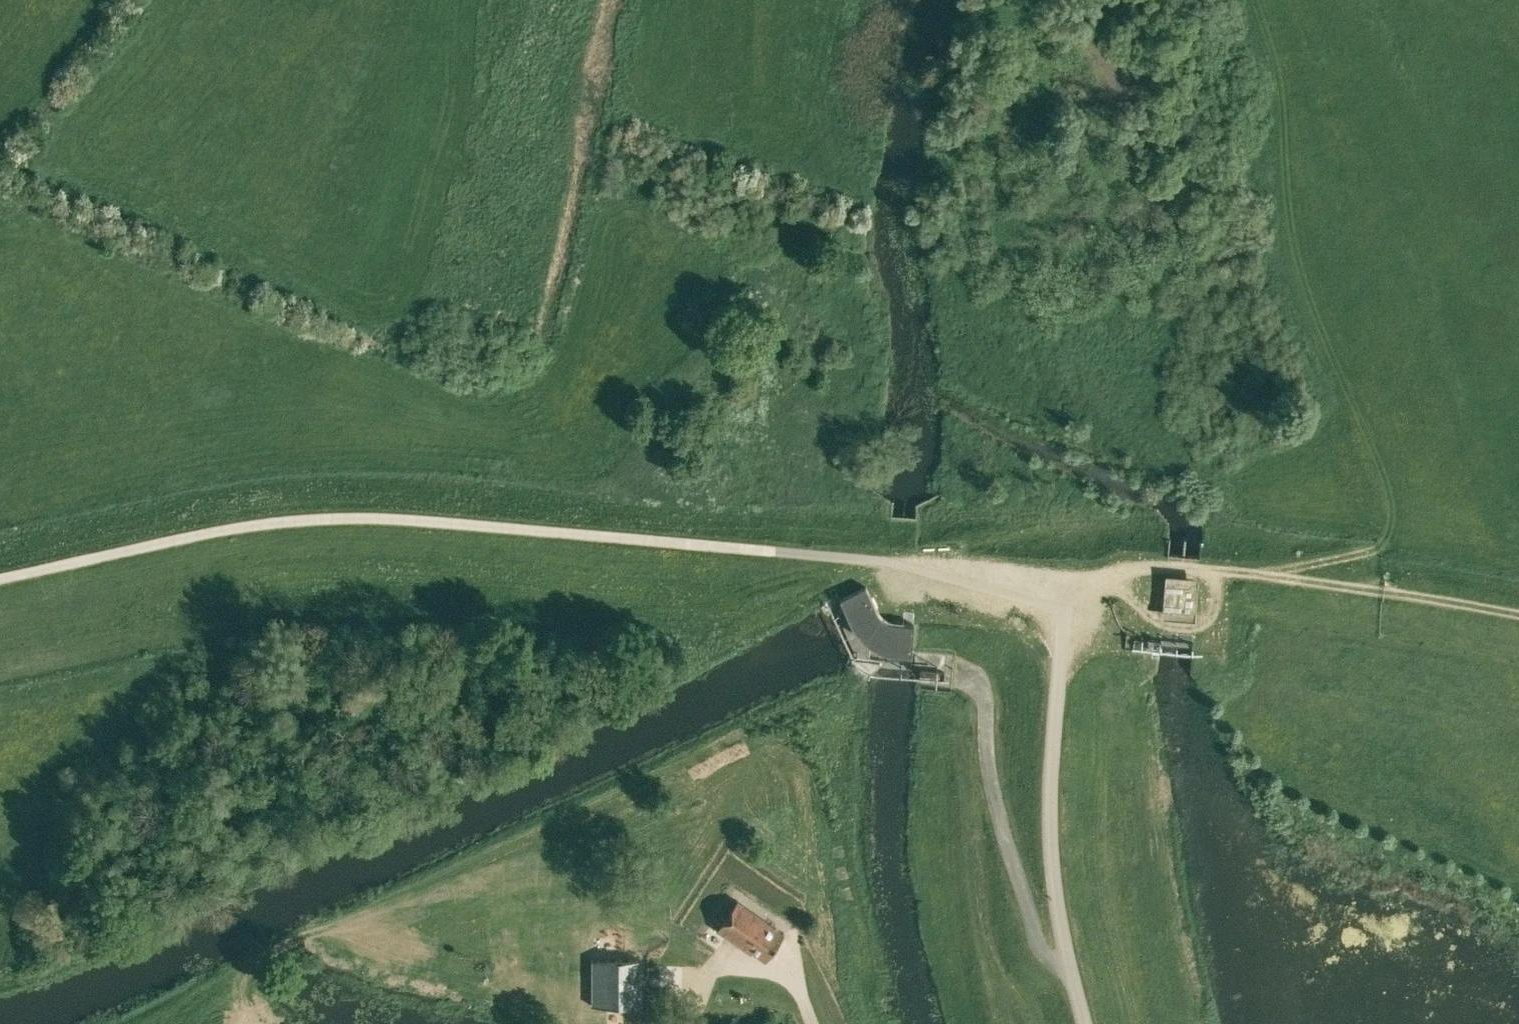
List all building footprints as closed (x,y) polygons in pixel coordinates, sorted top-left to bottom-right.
[(1198,583),(1165,580),(1163,611),(1196,613),(1198,583)] [(841,597),(848,614),(853,625),(859,633),(867,640),(874,645),(883,647),(897,650),(912,651),(914,622),(897,621),(892,620),(887,619),(884,616),(879,613),(876,606),(866,585),(841,597)] [(1139,641),(1162,643),(1162,632),(1140,630),(1139,641)] [(753,952),(767,960),(785,933),(737,901),(718,931),(752,954),(753,952)] [(643,967),(608,967),(607,1012),(643,1011),(643,967)]
